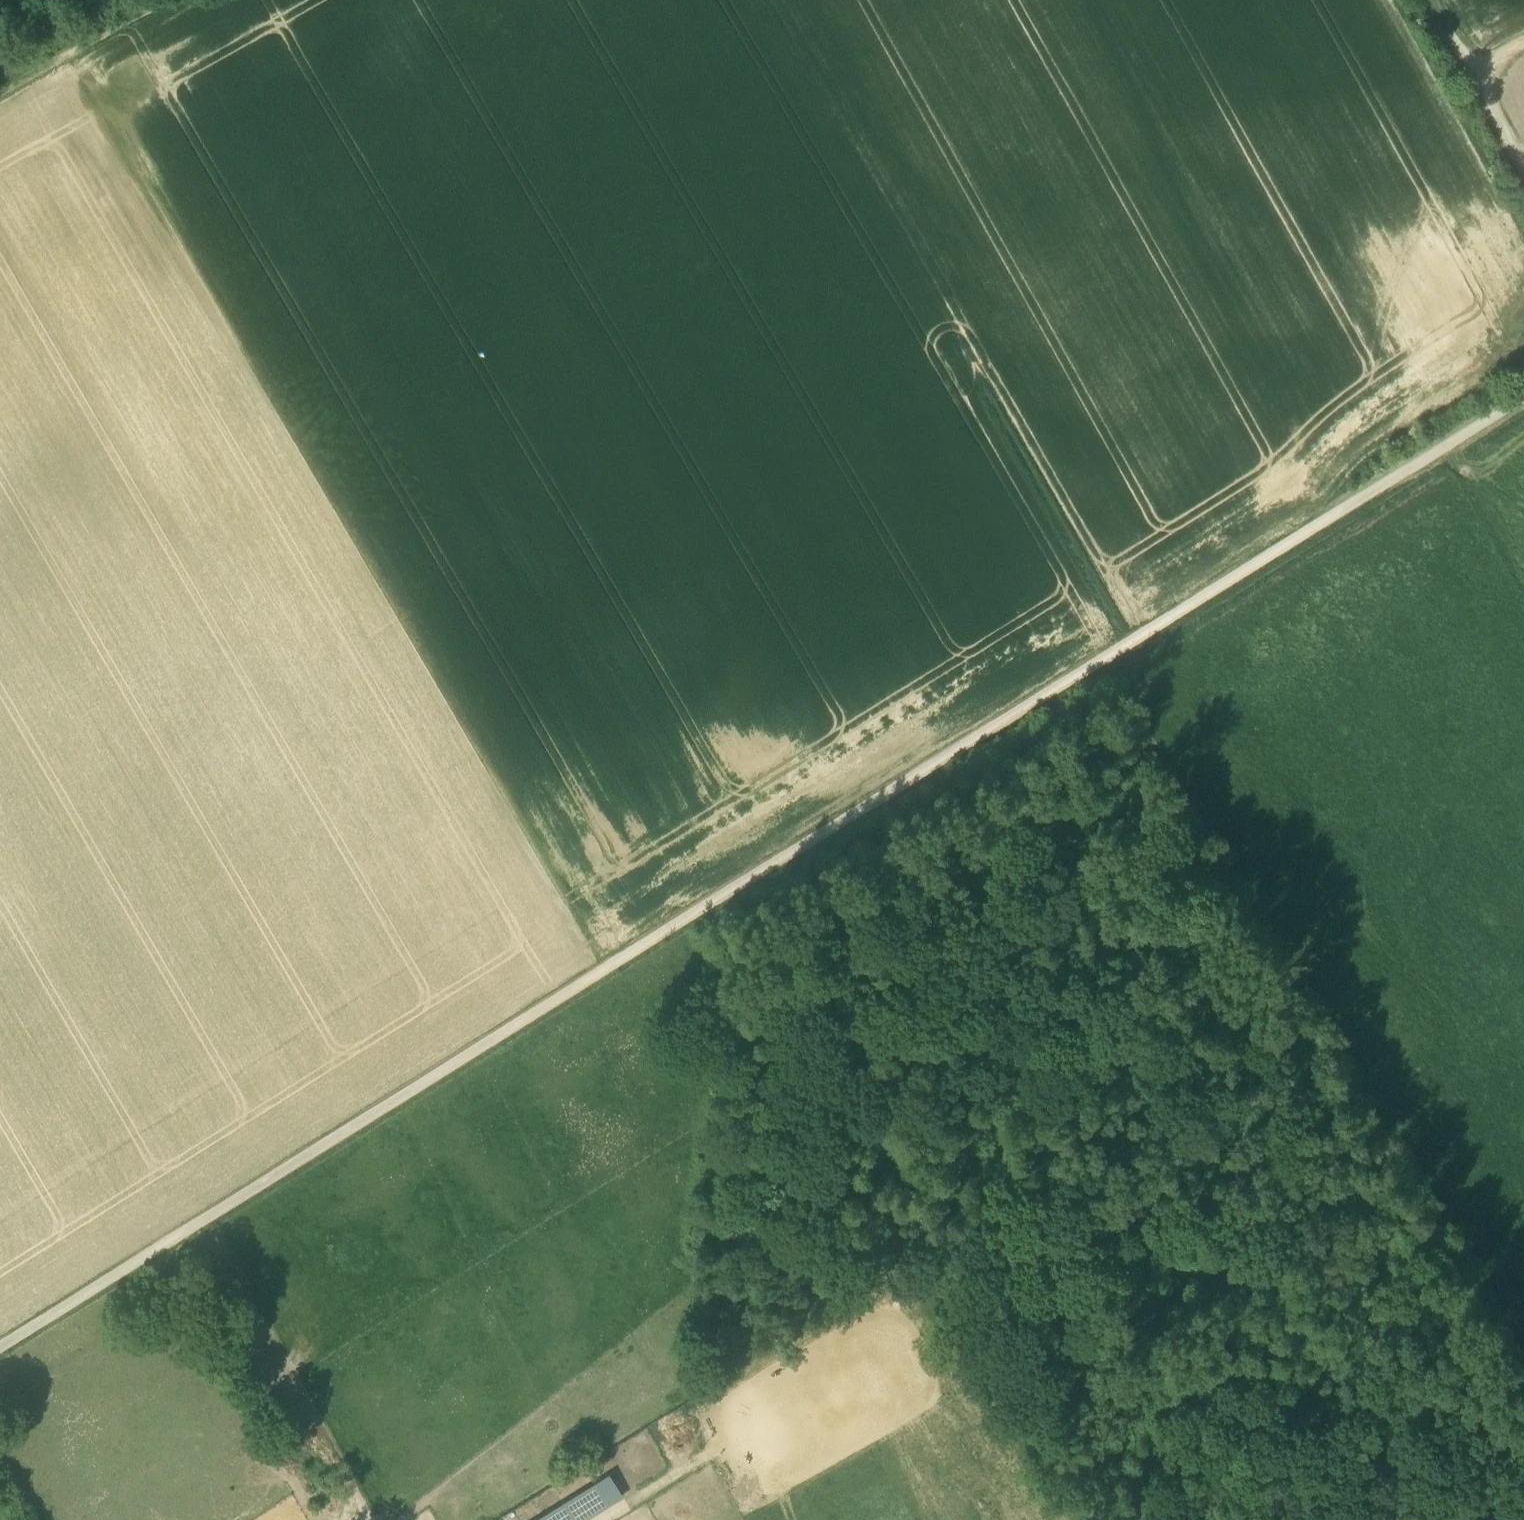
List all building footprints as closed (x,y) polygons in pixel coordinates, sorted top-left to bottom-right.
[(623,1495),(610,1474),(537,1519),(582,1519),(623,1495)]
